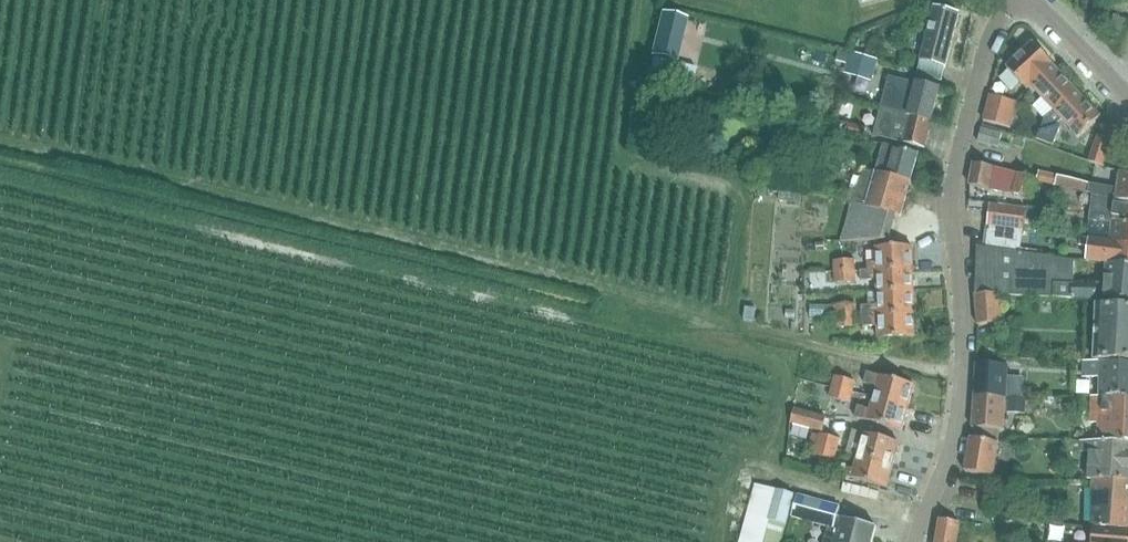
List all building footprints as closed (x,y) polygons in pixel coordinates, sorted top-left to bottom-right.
[(934,5),(917,72),(942,78),(959,12),(934,5)] [(661,12),(652,55),(676,61),(686,18),(661,12)] [(1052,65),(1053,66),(1054,65),(1034,43),(1007,68),(1027,90),(1031,86),(1031,85),(1052,65)] [(872,81),(878,60),(851,53),(846,74),(872,81)] [(1076,91),(1053,66),(1052,65),(1031,85),(1031,86),(1055,111),(1076,91)] [(917,84),(899,80),(893,78),(885,108),(900,112),(900,113),(932,121),(941,89),(917,83),(917,84)] [(1101,118),(1076,91),(1055,111),(1079,138),(1101,118)] [(991,96),(987,109),(1013,115),(1017,102),(991,96)] [(859,114),(869,118),(876,101),(866,97),(859,114)] [(925,148),(932,121),(900,113),(900,112),(885,108),(881,107),(874,135),(925,148)] [(1010,128),(1013,115),(987,109),(984,121),(1010,128)] [(1035,132),(1061,127),(1059,118),(1033,122),(1035,132)] [(997,147),(1001,134),(980,129),(977,143),(997,147)] [(1103,167),(1112,141),(1099,137),(1090,162),(1103,167)] [(863,168),(854,202),(866,206),(865,207),(896,215),(895,216),(900,217),(917,153),(882,144),(875,171),(863,168)] [(990,189),(994,167),(973,164),(970,186),(990,189)] [(994,167),(990,189),(1014,194),(1018,174),(994,167)] [(1041,172),(1038,182),(1054,186),(1057,176),(1041,172)] [(1120,172),(1118,190),(1089,185),(1088,193),(1093,194),(1093,197),(1115,200),(1115,201),(1127,203),(1127,174),(1120,172)] [(1019,174),(1014,194),(1031,198),(1036,178),(1019,174)] [(774,194),(796,196),(796,184),(775,183),(774,194)] [(1115,201),(1115,200),(1093,197),(1088,239),(1091,240),(1098,241),(1127,244),(1127,203),(1115,201)] [(852,202),(842,241),(889,241),(895,216),(896,215),(865,207),(866,206),(854,202),(852,202)] [(1024,230),(1026,209),(998,206),(996,227),(1024,230)] [(1040,230),(1043,209),(1028,207),(1025,228),(1040,230)] [(990,227),(987,248),(1021,253),(1024,232),(990,227)] [(1098,241),(1091,240),(1088,261),(1106,263),(1108,264),(1127,265),(1127,244),(1098,241)] [(824,242),(817,243),(817,251),(825,251),(824,242)] [(868,271),(861,271),(913,270),(912,247),(876,248),(877,263),(868,263),(868,271)] [(977,247),(976,294),(1000,295),(1035,297),(1074,299),(1074,283),(1074,260),(977,247)] [(854,260),(834,261),(835,272),(855,271),(854,260)] [(1108,264),(1106,263),(1105,284),(1074,283),(1074,299),(1114,299),(1127,300),(1127,265),(1108,264)] [(914,292),(913,270),(861,271),(861,281),(877,280),(878,293),(914,292)] [(855,282),(855,271),(835,272),(835,283),(855,282)] [(914,314),(914,292),(878,293),(878,306),(862,306),(862,315),(914,314)] [(1000,295),(976,294),(978,325),(1002,324),(1000,295)] [(1098,304),(1095,360),(1086,360),(1086,361),(1117,362),(1117,361),(1111,361),(1111,360),(1127,361),(1127,305),(1098,304)] [(856,305),(836,305),(836,316),(856,316),(856,305)] [(915,337),(914,314),(862,315),(862,326),(879,326),(879,338),(915,337)] [(856,327),(856,316),(836,316),(837,327),(856,327)] [(1117,364),(1117,362),(1086,361),(1085,361),(1085,377),(1100,377),(1100,397),(1127,398),(1127,364),(1117,364)] [(976,363),(974,396),(1006,397),(1008,365),(976,363)] [(878,385),(874,399),(908,408),(914,385),(868,373),(865,381),(878,385)] [(836,377),(833,388),(852,393),(855,381),(836,377)] [(849,403),(852,393),(833,388),(830,399),(849,403)] [(1005,412),(1006,397),(974,396),(973,428),(1000,429),(1004,430),(1005,412)] [(1006,397),(1005,412),(1026,413),(1026,397),(1006,397)] [(1100,397),(1099,397),(1099,410),(1093,410),(1092,420),(1098,421),(1097,434),(1084,434),(1084,441),(1127,442),(1127,398),(1100,397)] [(902,431),(908,408),(874,399),(870,413),(858,410),(856,418),(902,431)] [(823,432),(826,418),(795,409),(791,424),(823,432)] [(973,428),(971,438),(999,443),(1000,429),(973,428)] [(862,443),(858,455),(893,465),(899,443),(853,431),(851,439),(862,443)] [(820,435),(818,444),(837,449),(840,440),(820,435)] [(993,476),(999,443),(971,438),(965,471),(993,476)] [(1084,441),(1084,442),(1081,441),(1081,452),(1090,451),(1089,480),(1092,480),(1127,481),(1127,442),(1084,441)] [(834,461),(837,449),(818,444),(815,456),(834,461)] [(887,488),(893,465),(858,455),(854,470),(846,468),(844,476),(887,488)] [(1092,480),(1088,523),(1084,522),(1084,527),(1089,528),(1127,530),(1127,481),(1092,480)] [(794,494),(755,484),(740,541),(781,541),(794,494)] [(827,526),(823,541),(825,541),(873,541),(877,528),(838,517),(841,507),(798,495),(792,517),(827,526)] [(1042,511),(1041,534),(1057,535),(1057,511),(1042,511)] [(941,520),(936,541),(956,541),(960,523),(941,520)] [(1089,528),(1088,541),(1127,541),(1127,530),(1089,528)]
